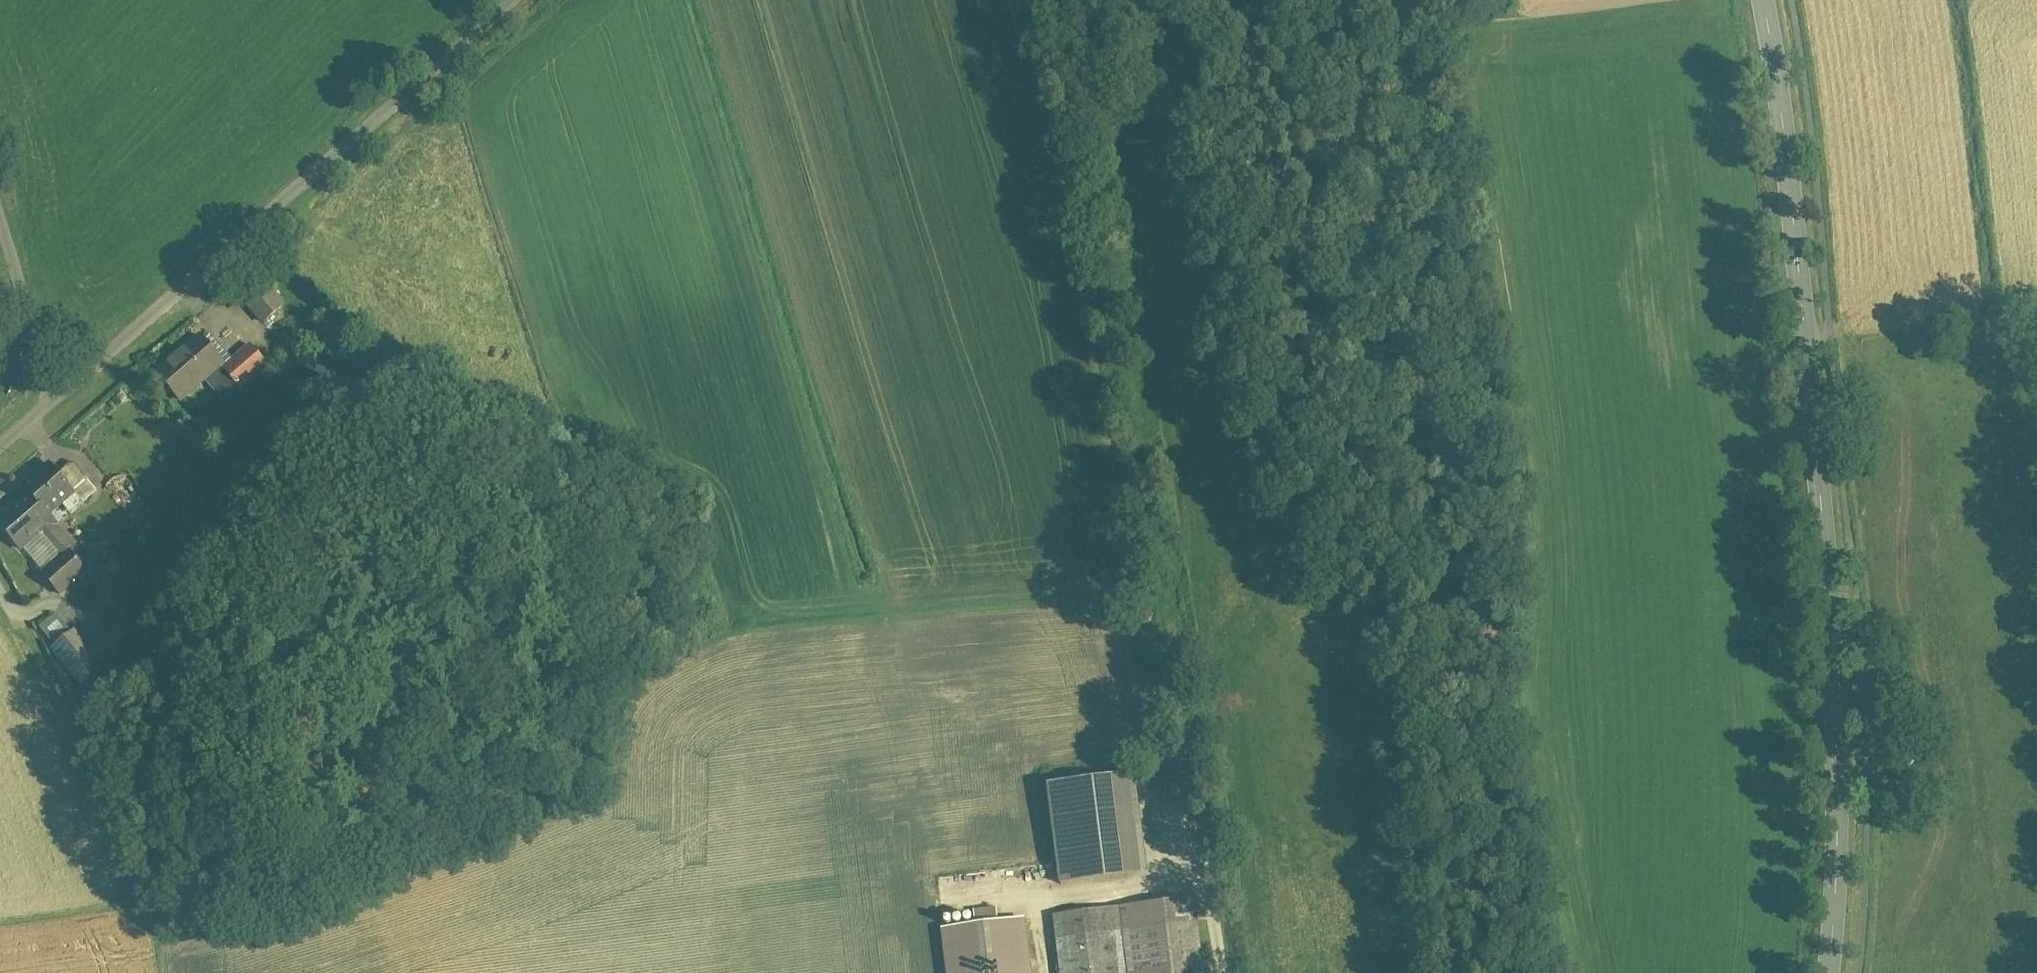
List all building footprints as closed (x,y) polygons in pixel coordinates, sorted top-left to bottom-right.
[(258,286),(244,301),(265,323),(280,309),(258,286)] [(159,374),(183,401),(225,362),(200,335),(159,374)] [(229,367),(245,386),(272,364),(255,344),(229,367)] [(48,529),(54,523),(46,514),(71,492),(51,470),(23,495),(27,500),(0,524),(0,530),(21,553),(37,538),(48,529)] [(68,551),(48,529),(37,538),(58,562),(41,577),(59,597),(90,570),(71,548),(68,551)] [(57,649),(89,690),(139,651),(123,631),(94,654),(77,633),(57,649)] [(1051,789),(1061,882),(1141,872),(1131,780),(1051,789)] [(1118,909),(1127,972),(1205,972),(1196,899),(1118,909)] [(1118,909),(1053,918),(1060,972),(1127,972),(1118,909)]
